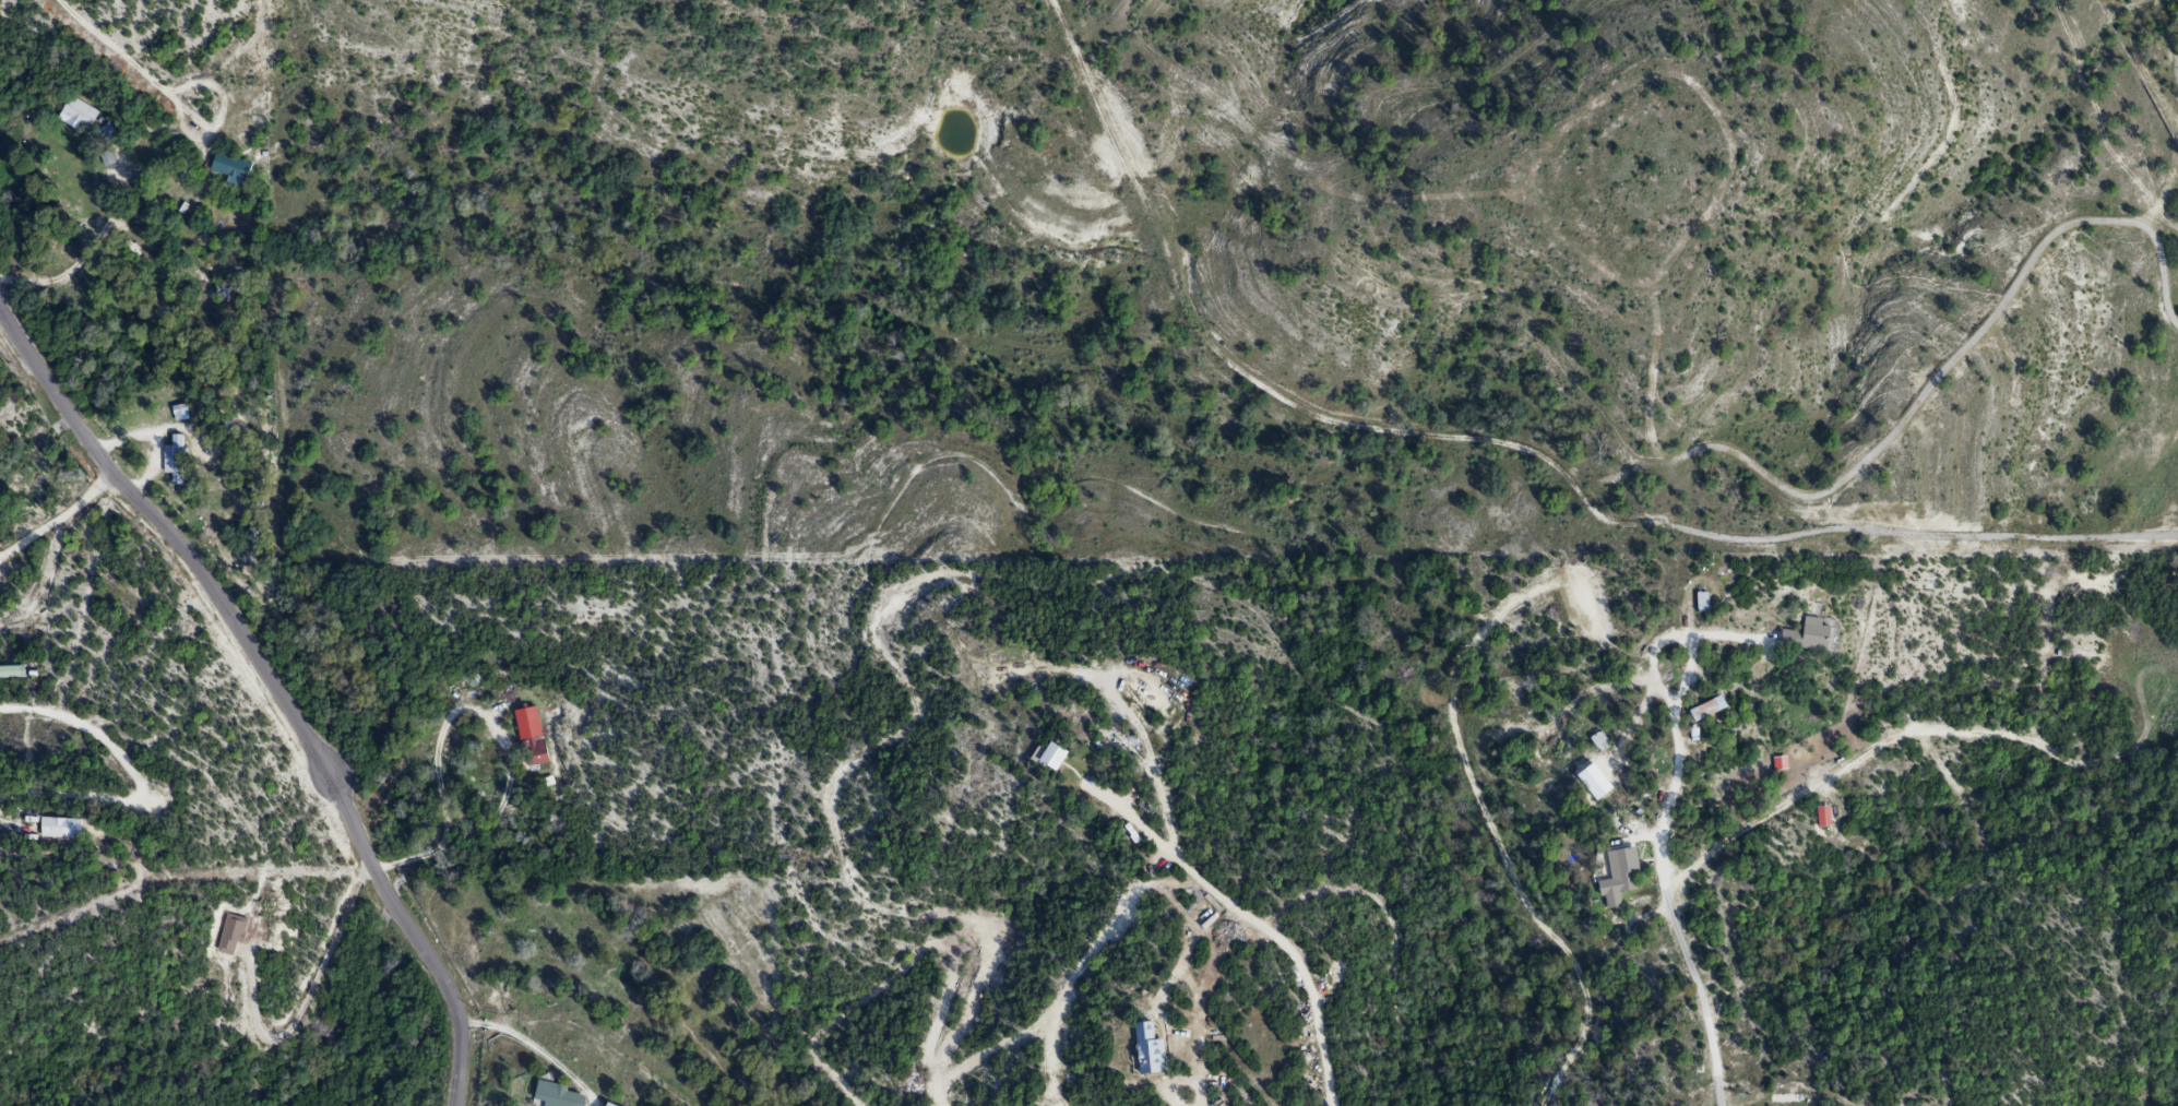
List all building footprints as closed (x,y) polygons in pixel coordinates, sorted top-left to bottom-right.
[(88,133),(99,114),(70,98),(59,117),(88,133)] [(210,172),(245,184),(252,166),(216,153),(210,172)] [(182,436),(171,436),(171,487),(182,487),(182,436)] [(1697,596),(1699,613),(1708,612),(1706,595),(1697,596)] [(1821,627),(1822,620),(1804,619),(1803,633),(1782,631),(1780,648),(1828,652),(1830,628),(1821,627)] [(1726,709),(1720,697),(1689,713),(1695,725),(1726,709)] [(515,712),(526,769),(548,764),(537,708),(515,712)] [(1056,773),(1067,754),(1049,744),(1038,763),(1056,773)] [(81,821),(40,821),(40,840),(81,840),(81,821)] [(1607,854),(1611,882),(1600,884),(1604,912),(1622,909),(1619,895),(1640,892),(1634,850),(1607,854)] [(249,918),(229,911),(216,953),(236,959),(249,918)] [(1137,1077),(1165,1075),(1163,1042),(1152,1043),(1152,1024),(1135,1025),(1137,1077)] [(588,1095),(538,1084),(534,1102),(546,1104),(545,1105),(586,1105),(588,1095)]
